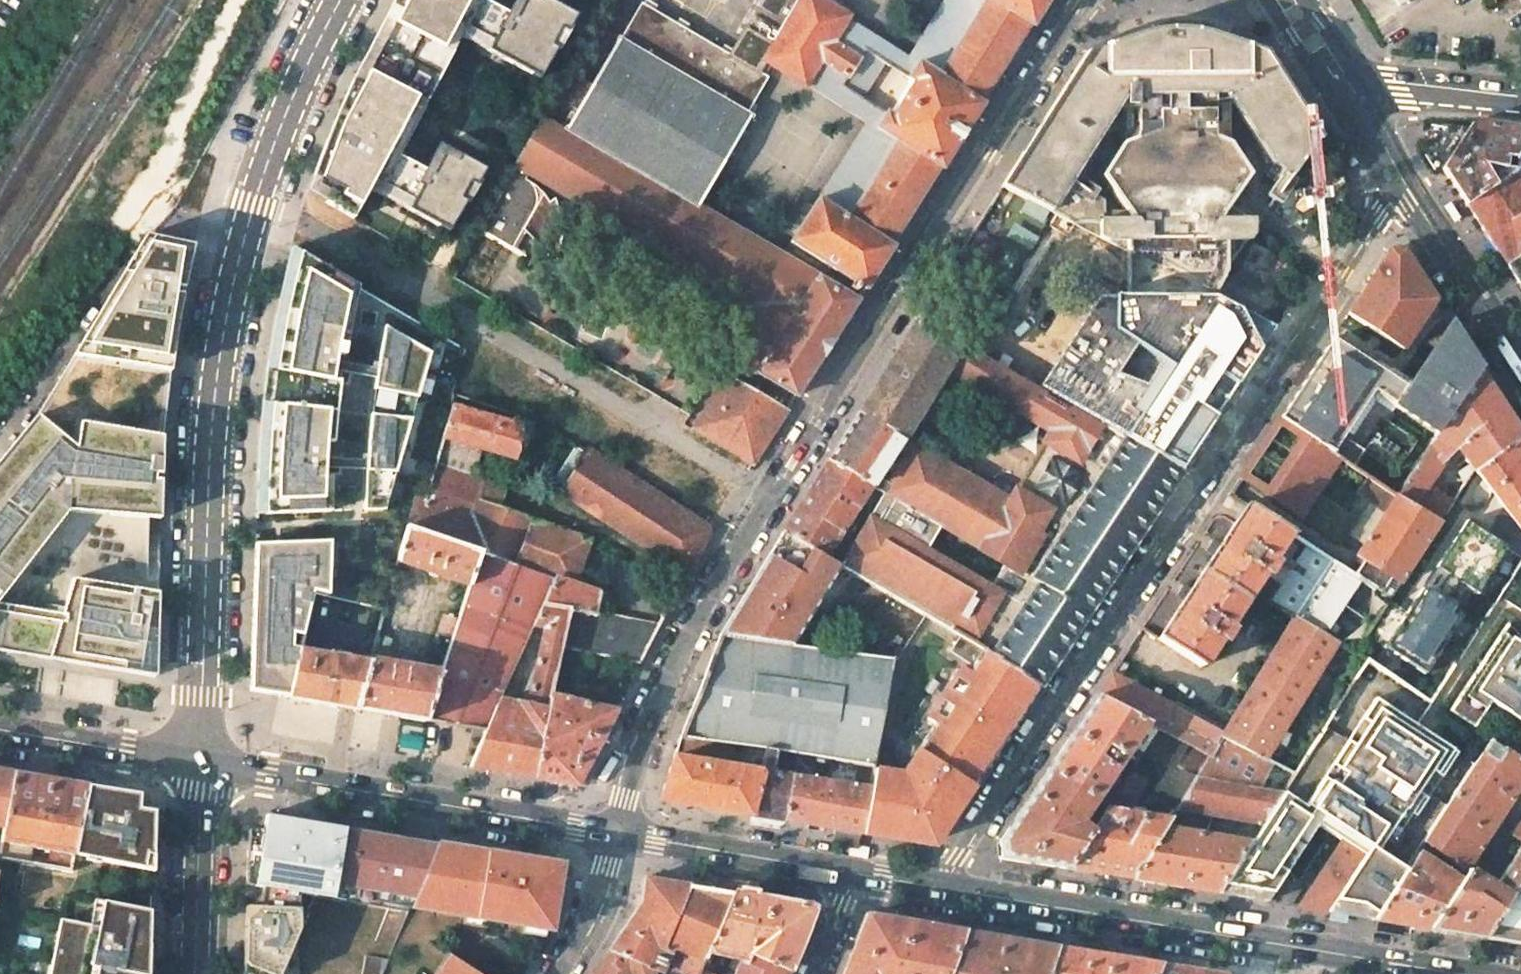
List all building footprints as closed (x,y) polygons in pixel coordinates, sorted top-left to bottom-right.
[(308,193),(356,220),(370,192),(449,232),(486,166),(438,141),(423,171),(396,158),(460,39),(542,83),(583,13),(558,0),(513,0),(506,13),(480,0),(394,0),(363,59),(339,112),(308,193)] [(738,27),(744,31),(730,56),(641,5),(620,40),(618,39),(565,129),(698,207),(750,117),(745,114),(766,78),(760,74),(767,64),(765,63),(802,0),(754,0),(738,27)] [(825,0),(802,0),(765,63),(767,64),(805,88),(806,86),(815,72),(841,88),(865,48),(840,32),(849,18),(850,16),(825,0)] [(938,75),(918,62),(909,76),(914,79),(905,93),(899,104),(890,118),(884,115),(876,128),(875,129),(896,141),(847,218),(817,199),(790,242),(853,282),(849,287),(855,292),(859,285),(865,290),(893,247),(891,245),(939,168),(942,170),(983,104),(981,103),(1029,26),(1032,27),(1049,0),(986,0),(938,75)] [(840,32),(865,48),(878,56),(909,76),(918,62),(938,75),(986,0),(943,0),(908,56),(849,18),(840,32)] [(1281,170),(1267,194),(1279,202),(1318,143),(1321,139),(1265,53),(1217,36),(1193,30),(1181,28),(1164,29),(1152,32),(1087,51),(1001,186),(1101,238),(1130,252),(1131,293),(1220,292),(1256,234),(1263,223),(1227,205),(1250,174),(1229,143),(1214,136),(1213,94),(1226,94),(1272,164),(1281,170)] [(878,56),(865,48),(841,88),(853,96),(878,56)] [(841,88),(815,72),(806,86),(876,128),(884,115),(853,96),(841,88)] [(905,93),(899,90),(893,100),(899,104),(905,93)] [(483,217),(476,229),(483,232),(508,247),(520,225),(549,248),(555,232),(554,214),(546,197),(535,187),(524,180),(528,173),(529,174),(753,303),(724,354),(796,396),(827,348),(858,299),(698,207),(565,129),(544,117),(537,128),(521,153),(503,184),(491,203),(483,217)] [(1472,122),(1442,169),(1465,203),(1514,169),(1515,164),(1517,154),(1520,129),(1472,122)] [(1465,203),(1505,265),(1520,255),(1520,187),(1520,186),(1520,185),(1520,177),(1520,174),(1520,171),(1514,169),(1465,203)] [(157,677),(158,658),(160,571),(161,531),(162,519),(165,428),(168,393),(170,382),(175,344),(182,305),(186,280),(194,246),(160,239),(145,236),(122,274),(35,414),(0,455),(0,650),(78,663),(157,677)] [(260,440),(258,511),(331,512),(332,478),(322,478),(325,442),(332,442),(340,382),(328,378),(334,353),(345,354),(358,286),(292,247),(282,283),(278,308),(272,337),(266,380),(263,404),(260,440)] [(1388,251),(1347,314),(1402,350),(1435,300),(1403,251),(1388,251)] [(1505,265),(1520,288),(1520,255),(1505,265)] [(1131,293),(1101,293),(1042,390),(1184,468),(1275,326),(1220,292),(1131,293)] [(873,486),(884,493),(940,526),(1004,565),(1038,585),(1086,614),(1184,468),(1042,390),(970,350),(916,320),(858,413),(828,459),(873,486)] [(1331,338),(1279,419),(1332,454),(1343,438),(1373,392),(1438,433),(1442,427),(1480,370),(1460,339),(1450,324),(1408,388),(1331,338)] [(430,352),(383,325),(372,388),(366,454),(364,511),(385,510),(430,352)] [(1474,469),(1520,439),(1520,433),(1495,393),(1480,370),(1442,427),(1458,448),(1470,465),(1474,469)] [(788,409),(727,373),(698,420),(759,455),(788,409)] [(525,427),(451,406),(443,438),(474,446),(514,458),(525,427)] [(1240,478),(1340,543),(1341,542),(1358,517),(1345,508),(1343,510),(1319,493),(1341,460),(1332,454),(1279,419),(1240,478)] [(1396,496),(1438,524),(1452,503),(1427,487),(1442,465),(1445,468),(1448,465),(1445,462),(1458,448),(1442,427),(1438,433),(1404,483),(1396,496)] [(474,446),(443,438),(436,462),(466,473),(474,446)] [(1353,468),(1364,452),(1343,438),(1332,454),(1341,460),(1353,468)] [(1474,469),(1491,491),(1504,508),(1507,513),(1520,532),(1520,439),(1474,469)] [(710,530),(587,451),(561,492),(686,574),(710,530)] [(873,486),(828,459),(782,531),(825,556),(873,486)] [(466,473),(436,462),(428,487),(497,512),(505,486),(466,473)] [(1459,473),(1465,482),(1474,469),(1470,465),(1459,473)] [(1357,490),(1387,510),(1396,496),(1391,493),(1367,477),(1357,490)] [(1396,496),(1404,483),(1400,480),(1391,493),(1396,496)] [(1520,561),(1520,532),(1507,513),(1504,508),(1498,513),(1502,518),(1484,539),(1465,532),(1462,528),(1470,515),(1467,512),(1482,499),(1463,485),(1452,503),(1438,524),(1389,599),(1355,651),(1366,659),(1428,701),(1452,666),(1492,605),(1497,596),(1520,561)] [(497,512),(428,487),(424,502),(414,498),(407,526),(480,551),(555,577),(571,584),(574,574),(586,543),(497,512)] [(1341,542),(1358,552),(1387,510),(1357,490),(1345,508),(1358,517),(1341,542)] [(940,526),(884,493),(870,515),(927,548),(940,526)] [(1355,576),(1389,599),(1438,524),(1396,496),(1387,510),(1358,552),(1357,553),(1366,560),(1355,576)] [(1159,638),(1200,666),(1218,639),(1220,640),(1228,628),(1226,626),(1262,572),(1270,559),(1288,532),(1246,505),(1159,638)] [(992,655),(1024,607),(991,587),(927,548),(870,515),(838,563),(842,565),(979,645),(983,648),(984,649),(992,655)] [(480,551),(407,526),(398,560),(469,585),(480,551)] [(825,556),(782,531),(782,532),(720,635),(792,646),(842,565),(838,563),(825,556)] [(1338,641),(1355,651),(1389,599),(1355,576),(1348,571),(1288,532),(1270,559),(1289,570),(1281,582),(1268,602),(1293,617),(1294,615),(1338,641)] [(268,694),(290,697),(301,649),(314,592),(339,598),(340,541),(258,544),(256,582),(252,691),(268,694)] [(458,620),(451,639),(441,673),(425,721),(487,731),(494,714),(499,702),(533,626),(543,604),(555,577),(480,551),(469,585),(458,620)] [(1289,570),(1270,559),(1262,572),(1281,582),(1289,570)] [(1038,585),(1004,565),(991,587),(1024,607),(1038,585)] [(588,579),(574,574),(571,584),(585,588),(588,579)] [(571,584),(555,577),(543,604),(569,609),(596,615),(600,593),(585,588),(571,584)] [(1086,614),(1038,585),(1024,607),(992,655),(1018,672),(1036,685),(1038,686),(1086,614)] [(558,660),(561,647),(569,609),(543,604),(533,626),(543,628),(526,708),(523,720),(544,725),(550,697),(555,673),(558,660)] [(596,615),(569,609),(561,647),(640,661),(658,627),(596,615)] [(442,615),(436,633),(451,639),(458,620),(442,615)] [(1272,761),(1263,757),(1338,641),(1294,615),(1293,617),(1222,734),(1170,707),(1159,729),(1178,739),(1210,756),(1197,777),(1258,788),(1272,761)] [(1520,643),(1520,639),(1506,621),(1500,629),(1520,643)] [(1520,722),(1520,643),(1500,629),(1453,703),(1478,719),(1490,702),(1520,722)] [(792,646),(720,635),(680,737),(761,749),(814,757),(857,763),(874,766),(893,658),(792,646)] [(370,660),(301,649),(290,697),(339,706),(357,709),(370,660)] [(962,666),(926,719),(934,724),(932,726),(901,773),(873,768),(870,789),(861,834),(915,843),(943,831),(1006,735),(1025,706),(1024,705),(1036,685),(1018,672),(992,655),(984,649),(974,665),(978,668),(973,674),(962,666)] [(441,673),(370,660),(357,709),(425,721),(441,673)] [(1111,674),(1096,697),(1146,722),(1159,729),(1170,707),(1171,705),(1111,674)] [(1249,842),(1216,893),(1264,901),(1316,820),(1343,839),(1364,853),(1370,844),(1376,847),(1383,836),(1397,845),(1460,748),(1372,692),(1358,713),(1363,716),(1350,737),(1345,734),(1329,759),(1340,766),(1332,779),(1321,772),(1302,800),(1284,788),(1281,792),(1261,824),(1249,842)] [(615,710),(550,697),(544,725),(541,740),(533,778),(575,785),(577,756),(592,759),(615,710)] [(1096,697),(1048,769),(1097,798),(1133,744),(1146,722),(1096,697)] [(526,708),(499,702),(494,714),(523,720),(526,708)] [(1478,719),(1453,703),(1449,709),(1474,725),(1478,719)] [(523,720),(494,714),(487,731),(541,740),(544,725),(523,720)] [(1146,722),(1133,744),(1145,751),(1159,729),(1146,722)] [(541,740),(487,731),(471,767),(533,778),(541,740)] [(710,742),(680,737),(676,750),(708,755),(708,753),(710,742)] [(1143,814),(1170,819),(1197,777),(1210,756),(1178,739),(1164,764),(1145,809),(1143,814)] [(1465,869),(1469,871),(1473,865),(1470,862),(1496,823),(1516,791),(1520,783),(1520,761),(1501,748),(1491,741),(1448,805),(1424,841),(1465,869)] [(729,745),(710,742),(708,753),(727,756),(729,745)] [(795,755),(761,749),(758,763),(757,770),(749,815),(783,821),(792,775),(795,755)] [(814,757),(795,755),(792,775),(811,779),(814,757)] [(707,762),(674,756),(660,800),(749,815),(757,770),(707,762)] [(874,766),(857,763),(857,768),(864,770),(862,787),(870,789),(873,768),(874,766)] [(1048,769),(999,843),(1001,857),(1068,868),(1092,830),(1081,822),(1097,798),(1048,769)] [(0,771),(0,826),(4,826),(14,773),(0,771)] [(88,785),(14,773),(4,826),(2,842),(31,847),(51,851),(59,852),(74,855),(88,785)] [(1107,809),(1129,812),(1144,780),(1129,774),(1107,809)] [(811,779),(792,775),(783,821),(861,834),(870,789),(862,787),(843,785),(829,782),(822,781),(811,779)] [(1132,879),(1216,893),(1249,842),(1205,834),(1211,816),(1261,824),(1281,792),(1258,788),(1197,777),(1170,819),(1132,879)] [(88,785),(74,855),(96,859),(97,853),(125,858),(124,864),(151,869),(153,811),(138,808),(138,793),(88,785)] [(1513,834),(1520,820),(1520,794),(1516,791),(1496,823),(1513,834)] [(1068,868),(1132,879),(1170,819),(1143,814),(1137,813),(1129,812),(1107,809),(1092,830),(1068,868)] [(332,901),(335,885),(345,829),(266,818),(253,888),(262,889),(306,896),(332,901)] [(335,885),(412,900),(433,846),(345,829),(335,885)] [(1298,907),(1325,912),(1364,853),(1343,839),(1298,907)] [(2,842),(0,855),(0,858),(28,864),(31,847),(2,842)] [(479,851),(435,843),(433,846),(412,900),(409,908),(548,932),(559,864),(479,851)] [(1325,912),(1372,920),(1407,868),(1376,847),(1370,844),(1364,853),(1325,912)] [(1494,887),(1509,898),(1520,881),(1520,844),(1494,887)] [(74,855),(51,851),(47,867),(71,872),(74,855)] [(1372,920),(1428,929),(1458,880),(1417,852),(1407,868),(1372,920)] [(125,858),(97,853),(96,859),(124,864),(125,858)] [(1428,929),(1482,938),(1509,898),(1494,887),(1469,871),(1465,869),(1458,880),(1428,929)] [(733,893),(646,879),(643,902),(610,950),(655,970),(663,973),(697,973),(698,971),(708,949),(733,893)] [(1509,898),(1482,938),(1520,945),(1520,881),(1509,898)] [(306,896),(262,889),(257,907),(302,908),(306,896)] [(772,899),(733,893),(708,949),(746,957),(772,899)] [(812,906),(772,899),(746,957),(789,972),(814,909),(812,906)] [(59,920),(55,943),(61,943),(59,954),(53,953),(49,973),(147,973),(150,909),(102,900),(98,926),(59,920)] [(302,908),(257,907),(244,907),(243,971),(252,973),(274,973),(302,908)] [(866,915),(843,973),(946,973),(963,931),(866,915)] [(963,931),(946,973),(1046,973),(1057,947),(1033,943),(963,931)] [(1057,947),(1046,973),(1153,973),(1158,963),(1057,947)] [(610,950),(593,973),(653,973),(655,970),(610,950)] [(746,957),(739,973),(788,973),(789,972),(746,957)] [(454,961),(445,973),(474,973),(454,961)] [(1158,963),(1153,973),(1217,973),(1158,963)]
